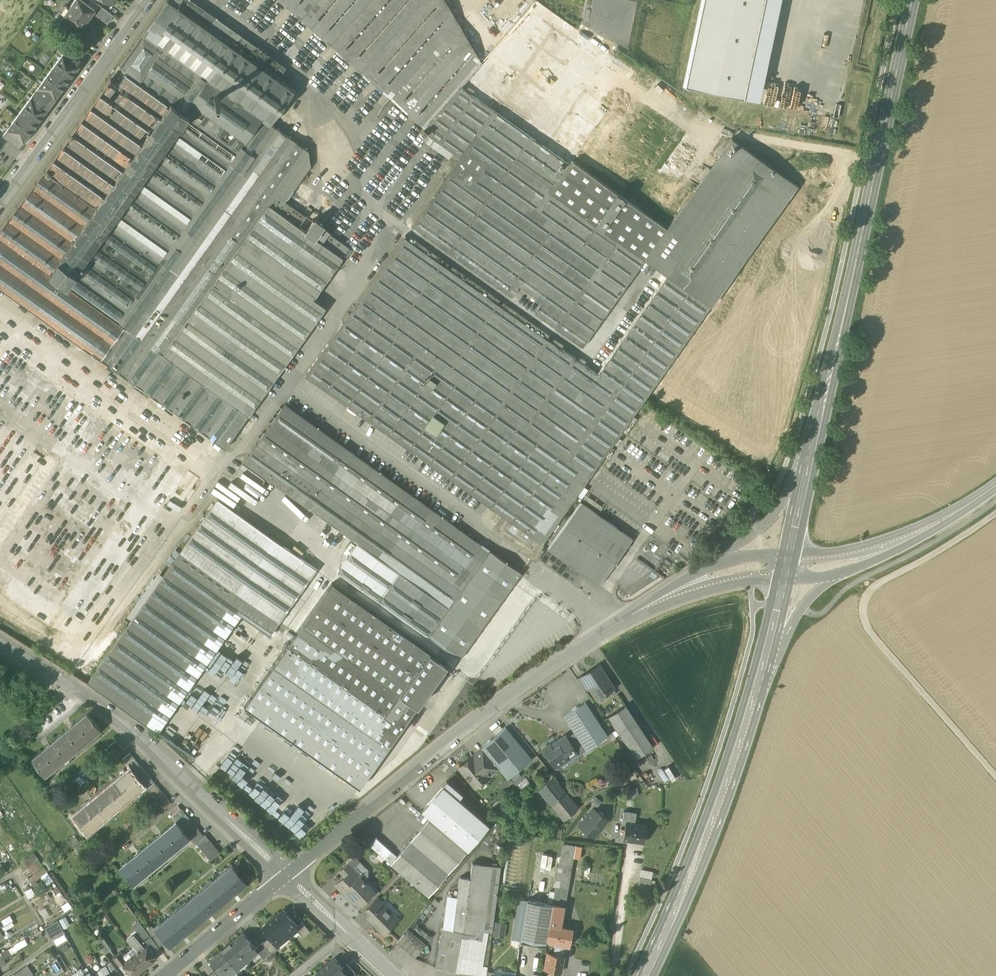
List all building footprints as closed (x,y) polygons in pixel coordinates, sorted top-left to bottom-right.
[(81,28),(93,11),(95,10),(82,0),(74,0),(69,7),(64,14),(63,15),(69,19),(81,28)] [(119,66),(237,151),(91,354),(101,361),(101,360),(225,449),(226,447),(325,308),(313,299),(350,248),(329,233),(330,232),(322,227),(323,225),(315,219),(313,221),(306,215),(305,216),(285,202),(302,179),(305,182),(309,176),(306,174),(311,166),(309,151),(296,142),(299,138),(294,134),(291,138),(290,137),(304,118),(284,104),(291,96),(299,97),(298,89),(295,89),(294,88),(293,89),(287,85),(288,84),(287,83),(286,84),(278,79),(226,41),(233,32),(216,19),(209,29),(169,0),(165,0),(119,66)] [(189,0),(169,0),(209,29),(216,19),(189,0)] [(390,98),(454,15),(445,0),(281,0),(390,98)] [(685,85),(703,0),(700,0),(682,85),(685,85)] [(685,85),(743,98),(743,97),(764,0),(703,0),(685,85)] [(743,97),(759,100),(780,0),(764,0),(743,97)] [(64,4),(59,11),(64,14),(69,7),(64,4)] [(95,15),(107,23),(113,15),(98,5),(95,10),(93,11),(96,14),(95,15)] [(55,17),(64,25),(69,19),(63,15),(64,14),(59,11),(55,17)] [(481,62),(454,15),(390,98),(423,127),(461,85),(481,62)] [(285,69),(233,32),(226,41),(278,79),(285,69)] [(67,47),(51,69),(67,81),(83,59),(67,47)] [(91,354),(237,151),(119,66),(43,172),(0,229),(0,289),(91,354)] [(51,69),(35,91),(51,103),(67,81),(51,69)] [(425,135),(426,133),(460,157),(497,111),(461,85),(423,127),(420,132),(425,135)] [(35,91),(19,113),(35,125),(51,103),(35,91)] [(305,375),(503,516),(542,544),(711,306),(645,259),(550,191),(573,161),(497,111),(460,157),(305,375)] [(19,113),(3,135),(19,147),(35,125),(19,113)] [(731,138),(667,228),(645,259),(711,306),(797,185),(731,139),(731,138)] [(550,191),(645,259),(667,228),(573,161),(550,191)] [(359,543),(448,607),(489,550),(285,404),(244,462),(309,508),(310,508),(359,543)] [(317,569),(283,546),(217,499),(176,558),(226,593),(230,587),(246,599),(279,622),(317,569)] [(548,548),(599,584),(632,538),(581,502),(548,548)] [(539,548),(542,544),(503,516),(495,527),(496,528),(497,527),(528,549),(527,552),(535,557),(541,550),(539,548)] [(448,607),(359,543),(337,573),(427,636),(448,607)] [(448,607),(427,636),(460,660),(521,573),(489,550),(448,607)] [(246,599),(230,587),(226,593),(176,558),(163,576),(132,620),(87,684),(153,730),(237,612),(246,599)] [(126,616),(132,620),(163,576),(158,572),(126,616)] [(295,633),(243,706),(359,788),(446,665),(447,665),(331,583),(296,634),(295,633)] [(270,635),(279,622),(246,599),(237,612),(270,635)] [(589,687),(598,700),(608,694),(606,691),(613,687),(599,666),(583,676),(582,677),(589,687)] [(577,679),(584,690),(589,687),(582,677),(583,676),(583,675),(577,679)] [(193,688),(184,702),(216,723),(227,707),(201,690),(204,685),(199,681),(194,688),(193,688)] [(617,693),(613,687),(606,691),(608,694),(610,697),(617,693)] [(586,750),(587,750),(608,736),(586,702),(565,716),(576,734),(586,750)] [(609,717),(636,758),(653,747),(626,706),(609,717)] [(67,756),(68,756),(77,749),(76,748),(95,733),(96,733),(100,730),(87,713),(31,760),(44,776),(49,772),(48,771),(67,756)] [(497,732),(504,727),(499,720),(491,725),(497,732)] [(507,778),(508,779),(510,777),(518,771),(532,759),(506,727),(481,747),(482,748),(485,752),(486,752),(499,768),(507,778)] [(653,729),(646,733),(653,745),(660,740),(653,729)] [(574,750),(577,756),(586,750),(576,734),(567,739),(567,740),(574,750)] [(554,762),(557,766),(568,759),(566,756),(574,750),(567,740),(567,739),(565,736),(551,745),(551,744),(543,749),(552,763),(554,762)] [(108,747),(115,755),(123,749),(116,741),(108,747)] [(485,752),(482,748),(473,755),(476,759),(485,752)] [(458,767),(475,788),(499,768),(486,752),(485,752),(476,759),(473,755),(458,767)] [(122,760),(125,764),(133,757),(130,753),(122,760)] [(146,790),(147,790),(155,783),(133,757),(125,764),(129,770),(142,786),(146,790)] [(235,757),(223,776),(262,800),(266,795),(251,786),(260,773),(235,757)] [(109,812),(110,813),(119,805),(118,804),(137,789),(138,790),(142,786),(129,770),(73,816),(86,832),(91,828),(90,828),(109,812)] [(521,775),(518,771),(510,777),(513,781),(521,775)] [(516,785),(517,785),(525,778),(526,777),(523,774),(521,775),(513,781),(513,782),(516,785)] [(538,788),(563,820),(579,807),(553,776),(538,788)] [(508,779),(507,778),(497,785),(502,791),(513,782),(513,781),(510,777),(508,779)] [(531,785),(525,778),(517,785),(523,792),(531,785)] [(462,795),(446,781),(421,810),(429,817),(468,850),(489,825),(459,799),(462,795)] [(171,803),(155,783),(147,790),(163,810),(171,803)] [(638,796),(637,787),(629,788),(630,797),(638,796)] [(601,801),(596,797),(591,803),(596,808),(601,801)] [(490,807),(493,810),(502,803),(499,799),(490,807)] [(510,812),(502,803),(493,810),(500,820),(510,812)] [(170,812),(173,816),(181,810),(178,806),(170,812)] [(579,826),(594,838),(608,820),(593,808),(579,826)] [(276,810),(273,814),(288,826),(297,815),(293,812),(291,814),(285,809),(282,814),(276,810)] [(203,836),(181,810),(173,816),(172,817),(176,822),(189,838),(194,844),(196,843),(206,855),(210,860),(219,853),(204,835),(203,836)] [(625,822),(635,824),(636,813),(623,811),(622,823),(625,823),(625,822)] [(409,841),(397,855),(376,838),(369,845),(390,863),(390,864),(428,896),(448,873),(468,850),(429,817),(409,841)] [(156,864),(156,865),(166,857),(165,857),(184,841),(184,842),(189,838),(176,822),(120,868),(133,884),(138,880),(137,880),(156,864)] [(623,839),(644,842),(646,826),(635,824),(625,822),(625,823),(623,839)] [(563,843),(553,903),(564,905),(563,906),(565,906),(573,857),(575,846),(563,843)] [(582,847),(575,846),(573,857),(579,858),(582,847)] [(23,861),(28,868),(38,860),(37,858),(33,853),(23,861)] [(355,856),(349,861),(354,866),(354,867),(360,861),(355,856)] [(41,864),(38,860),(28,868),(34,875),(43,867),(41,864)] [(339,871),(343,875),(354,866),(349,861),(339,871)] [(367,868),(360,861),(354,867),(361,874),(367,868)] [(457,897),(453,930),(473,933),(474,929),(487,932),(492,933),(493,925),(501,866),(472,862),(470,878),(459,877),(457,897)] [(165,941),(169,946),(246,883),(232,866),(225,871),(225,870),(219,875),(212,881),(212,882),(200,892),(199,891),(186,903),(187,904),(175,913),(174,913),(161,923),(162,924),(155,929),(157,931),(165,941)] [(351,901),(357,907),(373,892),(364,883),(366,881),(364,879),(362,881),(358,877),(361,874),(354,867),(354,866),(343,875),(336,883),(344,891),(345,890),(353,898),(351,901)] [(368,869),(367,868),(361,874),(358,877),(362,881),(364,879),(366,881),(368,879),(368,869)] [(639,877),(651,879),(652,871),(641,869),(639,877)] [(649,890),(651,879),(639,877),(637,887),(649,890)] [(447,895),(443,928),(453,930),(457,897),(447,895)] [(365,908),(370,914),(371,913),(380,904),(382,903),(377,897),(365,908)] [(511,939),(520,941),(527,900),(518,899),(511,939)] [(543,945),(545,945),(546,939),(549,925),(551,910),(552,904),(527,900),(520,941),(543,945)] [(551,910),(549,925),(559,927),(563,906),(564,905),(553,903),(552,904),(551,910)] [(376,927),(384,935),(388,931),(387,930),(396,921),(380,904),(371,913),(372,914),(369,918),(377,926),(376,927)] [(284,910),(273,919),(288,937),(296,930),(299,928),(297,926),(284,910)] [(63,928),(69,924),(64,915),(58,919),(63,928)] [(1,928),(12,922),(9,916),(0,921),(0,928),(1,928)] [(288,937),(273,919),(262,928),(270,937),(277,946),(277,945),(288,937)] [(45,928),(51,938),(63,931),(58,921),(45,928)] [(296,930),(302,938),(310,932),(302,922),(297,926),(299,928),(296,930)] [(505,924),(496,922),(494,936),(503,937),(505,924)] [(556,944),(554,954),(563,955),(564,945),(569,946),(569,944),(570,944),(572,929),(559,927),(549,925),(546,939),(556,941),(556,944)] [(143,926),(137,930),(140,934),(146,929),(143,926)] [(487,932),(474,929),(473,933),(453,930),(443,928),(436,969),(474,975),(477,975),(486,975),(487,971),(488,966),(481,965),(487,932)] [(140,934),(147,943),(152,939),(151,936),(146,929),(140,934)] [(139,947),(132,953),(144,967),(156,957),(152,952),(151,951),(153,950),(147,943),(140,934),(137,930),(130,935),(139,947)] [(405,935),(422,951),(426,946),(409,930),(405,935)] [(157,931),(151,936),(152,939),(158,947),(165,941),(157,931)] [(243,933),(232,942),(247,960),(257,951),(258,951),(255,948),(243,933)] [(111,947),(103,935),(95,940),(104,953),(111,947)] [(397,943),(414,959),(422,951),(405,935),(397,943)] [(270,937),(263,943),(271,953),(278,947),(277,945),(277,946),(270,937)] [(158,947),(152,939),(147,943),(153,950),(151,951),(152,952),(158,947)] [(232,942),(221,951),(236,969),(247,960),(232,942)] [(271,953),(263,943),(255,948),(258,951),(257,951),(263,959),(271,953)] [(132,953),(125,958),(119,951),(112,957),(118,965),(125,971),(127,970),(132,975),(133,975),(144,967),(132,953)] [(236,969),(221,951),(209,961),(217,971),(216,972),(219,975),(227,975),(236,969)] [(563,955),(554,954),(548,953),(545,969),(560,972),(563,955)] [(324,967),(331,975),(350,975),(343,967),(335,958),(324,967)] [(105,965),(110,974),(117,970),(111,962),(105,965)] [(34,973),(28,964),(15,972),(18,975),(30,975),(34,973)] [(355,974),(347,964),(343,967),(350,975),(353,975),(355,974)] [(103,975),(112,975),(110,974),(105,965),(101,967),(105,975),(103,975)] [(324,967),(313,975),(331,975),(324,967)]
